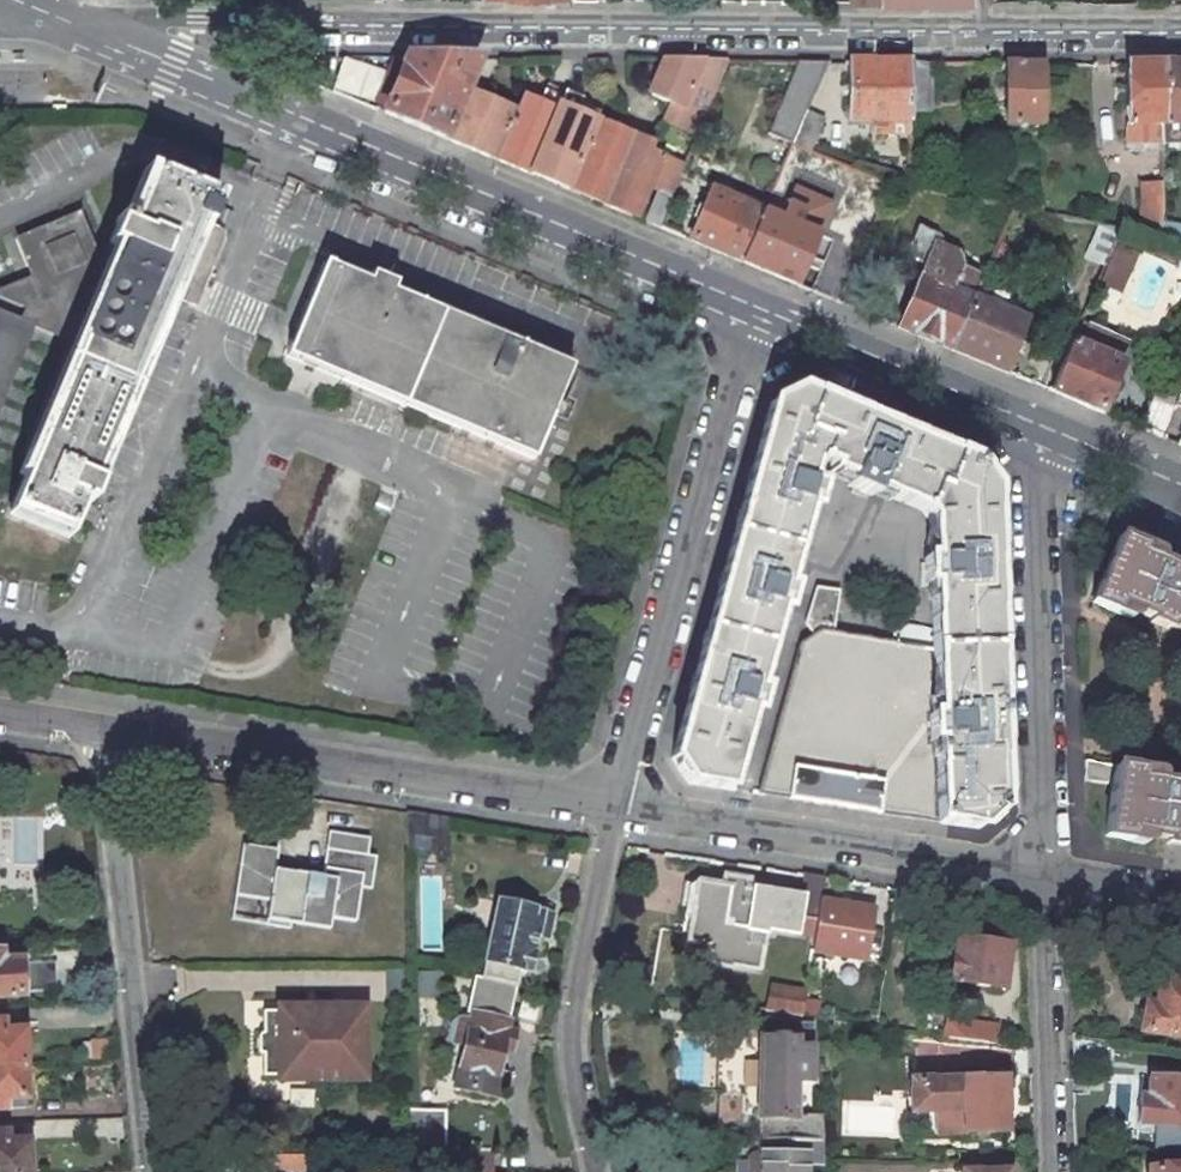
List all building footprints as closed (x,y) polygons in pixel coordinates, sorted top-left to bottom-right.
[(445,138),(465,88),(466,85),(478,58),(406,57),(383,112),(445,138)] [(693,60),(663,60),(649,92),(673,102),(665,120),(697,133),(727,60),(693,60)] [(827,61),(798,61),(768,133),(792,143),(806,110),(827,61)] [(909,62),(849,61),(849,119),(873,119),(873,133),(909,133),(909,111),(909,62)] [(931,62),(909,62),(909,111),(931,111),(931,62)] [(1042,63),(1005,63),(1005,123),(1041,123),(1042,63)] [(1161,63),(1127,63),(1126,143),(1162,143),(1162,122),(1161,63)] [(1161,63),(1162,122),(1180,122),(1180,63),(1161,63)] [(445,138),(479,152),(496,159),(517,110),(483,96),(484,93),(466,85),(465,88),(445,138)] [(496,159),(597,202),(617,156),(621,148),(627,132),(629,129),(616,123),(615,127),(578,113),(584,98),(565,91),(563,98),(544,91),(539,102),(522,95),(517,110),(496,159)] [(824,118),(806,110),(792,143),(810,151),(824,118)] [(617,156),(597,202),(632,216),(634,217),(647,186),(657,190),(656,192),(671,198),(677,182),(684,165),(648,151),(651,142),(634,135),(635,131),(629,129),(627,132),(621,148),(617,156)] [(95,249),(79,211),(17,237),(33,274),(29,276),(41,303),(48,300),(51,306),(55,317),(64,338),(68,339),(22,449),(21,454),(22,456),(24,458),(16,475),(22,478),(7,516),(66,540),(82,502),(88,505),(184,277),(204,285),(218,251),(222,243),(222,236),(221,233),(216,229),(207,226),(218,199),(145,169),(124,219),(119,217),(107,244),(95,249)] [(1158,181),(1137,181),(1137,229),(1158,233),(1158,217),(1158,181)] [(690,241),(741,262),(763,209),(712,188),(704,207),(698,205),(691,221),(697,224),(690,241)] [(656,192),(644,221),(659,227),(671,198),(656,192)] [(782,217),(763,209),(741,262),(796,284),(818,233),(808,229),(816,210),(790,199),(782,217)] [(1158,233),(1180,238),(1180,222),(1158,217),(1158,233)] [(952,349),(974,297),(979,284),(984,273),(963,264),(957,252),(942,247),(944,243),(941,235),(937,234),(938,232),(916,224),(911,237),(910,241),(910,247),(910,249),(912,254),(914,256),(917,260),(920,262),(923,264),(897,327),(952,349)] [(1119,227),(1099,224),(1086,255),(1105,262),(1112,245),(1119,227)] [(1112,245),(1105,262),(1097,281),(1117,290),(1132,253),(1112,245)] [(368,279),(325,261),(285,356),(340,378),(452,425),(533,459),(573,365),(393,290),(397,282),(372,272),(368,279)] [(34,326),(64,338),(55,317),(51,306),(48,300),(41,303),(29,276),(0,288),(0,296),(24,307),(20,318),(0,309),(0,408),(34,326)] [(1011,297),(979,284),(974,297),(952,349),(1004,371),(1026,319),(1005,310),(1011,297)] [(1080,321),(1072,341),(1051,391),(1100,411),(1130,342),(1099,329),(1080,321)] [(1166,368),(1141,428),(1162,437),(1174,405),(1180,390),(1180,374),(1166,368)] [(895,623),(893,641),(832,632),(838,593),(815,587),(805,623),(812,635),(800,643),(758,794),(979,828),(1001,808),(996,647),(991,487),(974,462),(864,416),(798,389),(771,402),(738,521),(705,640),(671,758),(688,783),(728,790),(750,711),(756,713),(763,689),(757,687),(779,609),(785,611),(791,587),(786,585),(807,507),(813,509),(820,485),(808,481),(813,464),(823,462),(833,466),(831,471),(850,479),(847,485),(871,495),(874,489),(921,509),(928,518),(930,557),(924,557),(924,583),(931,583),(932,629),(895,623)] [(1168,628),(1169,625),(1180,630),(1180,563),(1175,561),(1173,565),(1157,559),(1158,555),(1158,553),(1156,550),(1144,545),(1144,546),(1118,535),(1090,601),(1116,612),(1119,604),(1151,617),(1149,621),(1168,628)] [(1111,785),(1114,765),(1083,760),(1084,780),(1111,785)] [(1111,785),(1104,835),(1131,840),(1132,833),(1166,838),(1165,843),(1180,845),(1180,779),(1175,778),(1175,782),(1157,780),(1158,777),(1157,774),(1156,772),(1152,771),(1114,765),(1111,785)] [(448,819),(406,812),(406,828),(406,851),(449,857),(448,819)] [(278,850),(242,844),(234,895),(269,900),(265,925),(289,929),(291,918),(329,924),(330,918),(355,922),(360,888),(370,890),(375,857),(326,849),(322,877),(293,873),(293,878),(274,875),(278,850)] [(758,969),(766,928),(795,932),(798,914),(817,917),(820,900),(823,877),(802,874),(799,896),(754,889),(744,887),(745,878),(745,877),(723,873),(721,883),(697,880),(696,882),(694,882),(690,885),(688,902),(691,906),(693,906),(687,942),(708,944),(706,962),(731,967),(732,964),(758,969)] [(744,887),(754,889),(755,879),(745,878),(744,887)] [(873,909),(820,900),(817,917),(812,950),(865,959),(873,909)] [(553,915),(498,902),(482,977),(516,985),(517,985),(525,950),(533,953),(537,936),(548,938),(553,915)] [(960,952),(954,951),(949,979),(1002,988),(1009,945),(962,937),(960,952)] [(22,995),(22,992),(56,989),(55,962),(21,963),(21,960),(0,961),(0,956),(0,996),(22,995)] [(471,1012),(459,1066),(454,1087),(498,1098),(504,1076),(497,1074),(502,1049),(507,1029),(509,1020),(516,985),(482,977),(474,976),(466,1011),(471,1012)] [(1142,1008),(1141,1018),(1144,1023),(1143,1028),(1180,1034),(1180,983),(1162,979),(1157,1003),(1148,1002),(1147,1006),(1142,1008)] [(806,992),(770,987),(767,1011),(802,1016),(802,1015),(806,992)] [(279,1079),(365,1078),(365,1007),(320,1007),(305,1007),(278,1008),(278,1010),(263,1011),(263,1033),(262,1033),(261,1033),(260,1034),(259,1035),(259,1036),(259,1050),(259,1052),(260,1052),(261,1053),(262,1054),(263,1054),(263,1076),(279,1075),(279,1079)] [(945,1035),(961,1038),(972,1039),(973,1024),(947,1020),(945,1035)] [(0,1021),(0,1064),(25,1064),(24,1030),(3,1031),(3,1021),(0,1021)] [(761,1060),(761,1088),(762,1089),(761,1138),(790,1138),(822,1139),(821,1114),(794,1115),(794,1082),(810,1082),(810,1062),(810,1049),(810,1025),(763,1024),(762,1060),(761,1060)] [(996,1027),(973,1024),(972,1039),(994,1042),(996,1027)] [(507,1029),(502,1049),(511,1051),(516,1031),(507,1029)] [(0,1064),(0,1108),(26,1108),(25,1064),(0,1064)] [(1005,1076),(911,1079),(912,1111),(937,1110),(938,1132),(999,1130),(998,1106),(1006,1106),(1005,1076)] [(1139,1096),(1138,1122),(1180,1125),(1180,1078),(1149,1076),(1147,1097),(1139,1096)] [(429,1110),(409,1110),(409,1143),(409,1148),(429,1148),(429,1110)] [(0,1132),(0,1171),(29,1171),(27,1141),(6,1141),(6,1132),(0,1132)] [(760,1171),(807,1171),(807,1154),(790,1154),(790,1138),(761,1138),(760,1171)] [(823,1155),(822,1139),(790,1138),(790,1154),(807,1154),(807,1171),(824,1171),(823,1155)] [(492,1155),(457,1155),(457,1171),(492,1171),(492,1155)]
